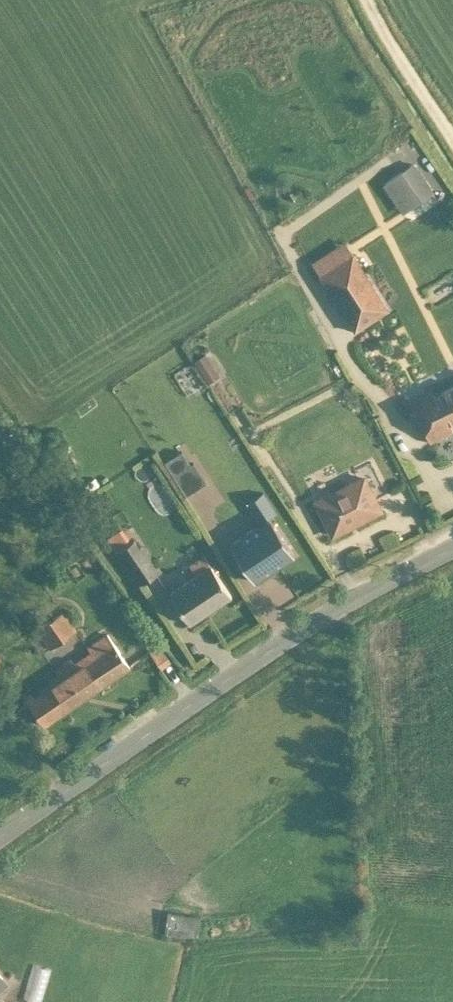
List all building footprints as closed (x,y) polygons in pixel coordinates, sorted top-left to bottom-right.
[(436,191),(416,161),(386,180),(407,211),(436,191)] [(394,306),(347,237),(314,260),(360,328),(394,306)] [(195,346),(182,354),(196,377),(209,368),(195,346)] [(438,392),(434,384),(410,396),(430,440),(452,430),(452,385),(438,392)] [(333,534),(382,508),(364,473),(314,499),(333,534)] [(151,504),(163,496),(149,476),(137,485),(151,504)] [(253,578),(293,552),(269,515),(278,509),(264,488),(245,500),(259,522),(229,542),(253,578)] [(103,543),(118,535),(111,521),(95,529),(103,543)] [(132,534),(116,546),(142,582),(158,570),(132,534)] [(192,620),(235,594),(215,561),(172,588),(192,620)] [(43,623),(56,643),(72,633),(60,613),(43,623)] [(49,724),(133,665),(114,638),(30,697),(49,724)] [(148,638),(138,642),(149,664),(159,659),(148,638)] [(186,925),(187,907),(157,906),(156,924),(186,925)] [(10,978),(0,964),(0,986),(10,978)]
